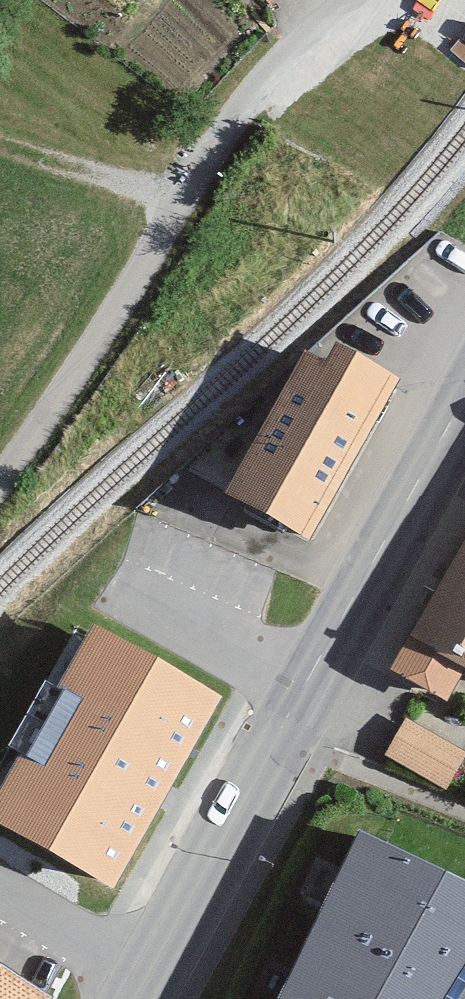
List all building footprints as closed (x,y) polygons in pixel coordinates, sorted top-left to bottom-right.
[(308,536),(396,380),(337,346),(329,360),(308,348),(228,491),(308,536)] [(463,501),(391,639),(464,678),(464,502),(463,501)] [(0,760),(0,822),(109,884),(218,696),(82,618),(0,760)] [(388,751),(449,783),(464,753),(464,736),(411,707),(388,751)] [(362,838),(279,998),(464,998),(464,891),(362,838)] [(0,968),(0,998),(47,998),(48,997),(0,968)]
